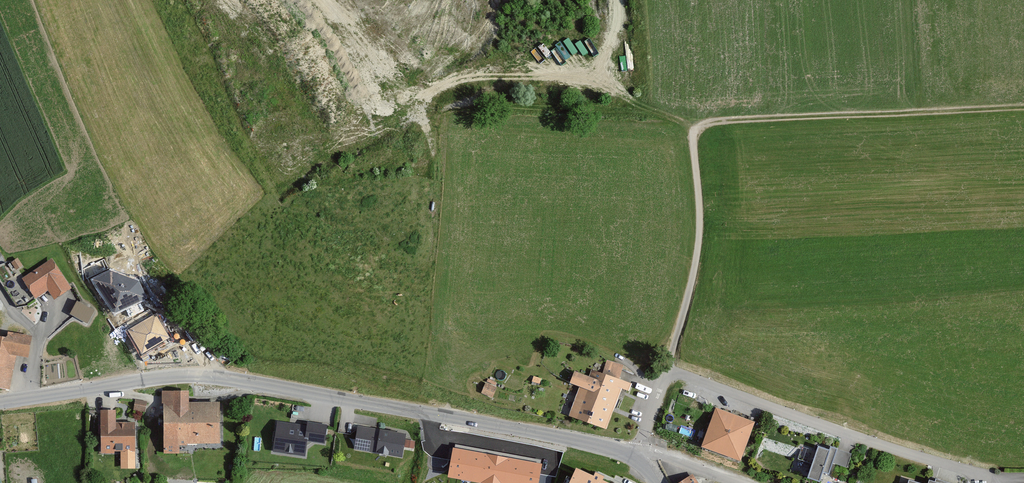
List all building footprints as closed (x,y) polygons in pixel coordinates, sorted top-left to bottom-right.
[(11,265),(16,273),(22,268),(17,261),(11,265)] [(34,302),(46,294),(53,303),(71,291),(50,261),(20,282),(34,302)] [(111,271),(92,279),(115,315),(146,299),(139,280),(111,271)] [(93,312),(76,303),(69,317),(86,326),(93,312)] [(169,337),(155,314),(128,331),(142,353),(169,337)] [(30,339),(5,334),(4,340),(0,339),(0,392),(7,394),(14,359),(25,361),(30,339)] [(622,367),(606,361),(601,375),(590,372),(588,379),(572,374),(568,386),(578,389),(567,418),(605,432),(619,391),(628,394),(630,386),(617,381),(622,367)] [(218,447),(218,404),(187,404),(187,393),(162,393),(162,456),(179,455),(179,448),(218,447)] [(144,415),(146,403),(134,401),(131,413),(144,415)] [(738,464),(753,425),(715,411),(701,450),(738,464)] [(133,453),(133,425),(114,424),(114,412),(99,412),(99,455),(113,455),(113,452),(133,453)] [(306,425),(277,420),(273,451),(305,456),(307,441),(310,425),(306,425)] [(307,422),(306,425),(310,425),(307,441),(324,443),(327,425),(307,422)] [(400,461),(404,437),(356,429),(352,453),(400,461)] [(808,460),(813,446),(802,443),(798,456),(808,460)] [(850,456),(830,449),(828,453),(817,449),(806,482),(808,482),(819,482),(821,476),(829,479),(833,466),(845,470),(850,456)] [(541,465),(454,450),(450,477),(484,482),(538,482),(541,465)] [(576,470),(570,482),(605,482),(602,482),(604,476),(595,473),(593,478),(576,470)]
